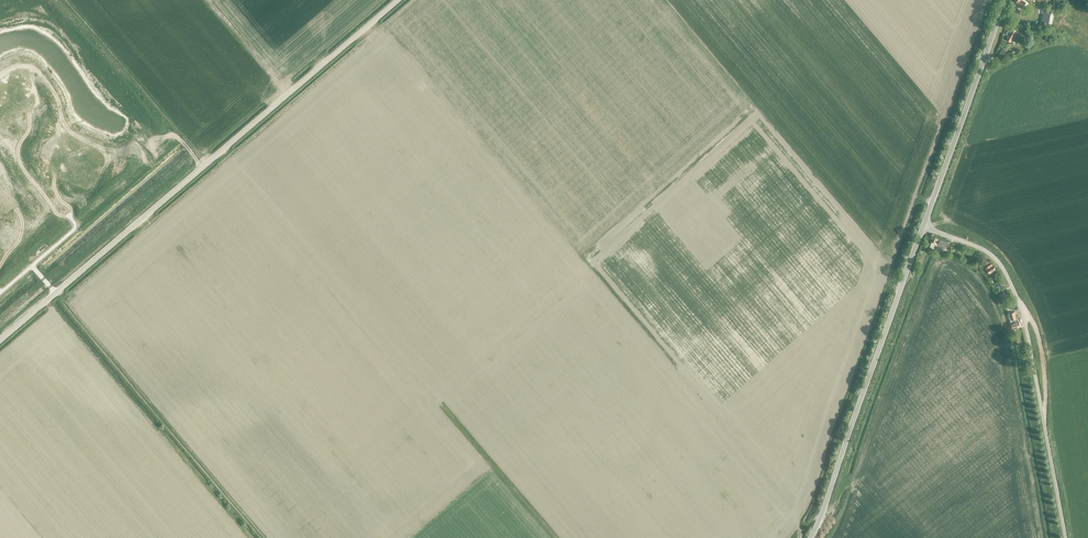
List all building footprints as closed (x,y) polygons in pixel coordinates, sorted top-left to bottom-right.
[(1017,5),(1022,8),(1025,4),(1020,1),(1021,0),(1015,0),(1013,3),(1017,5)] [(1049,24),(1051,13),(1044,12),(1042,22),(1049,24)] [(1014,40),(1016,38),(1014,37),(1017,32),(1009,27),(1005,34),(1008,36),(1007,37),(1014,40)] [(937,238),(934,237),(931,243),(930,247),(931,248),(933,242),(935,243),(934,244),(943,246),(942,248),(945,249),(945,247),(946,247),(948,242),(936,239),(937,238)] [(9,265),(4,256),(0,258),(0,271),(9,265)] [(989,274),(996,270),(990,260),(985,263),(987,267),(985,268),(989,274)] [(1016,319),(1010,320),(1012,329),(1020,327),(1019,322),(1018,319),(1019,318),(1018,315),(1015,316),(1016,319)]
